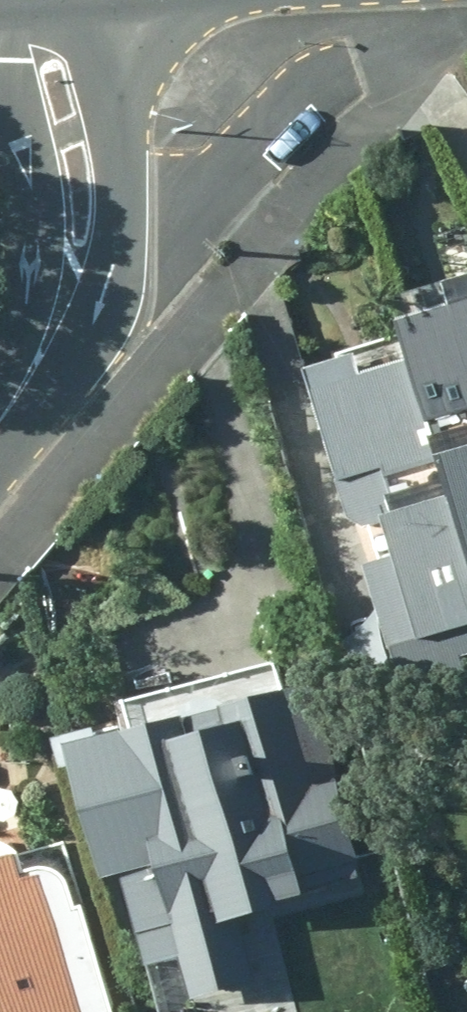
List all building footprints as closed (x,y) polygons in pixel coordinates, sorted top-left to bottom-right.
[(466,457),(466,276),(434,287),(440,311),(384,327),(390,345),(430,469),(466,457)] [(441,503),(430,469),(390,345),(296,373),(339,516),(364,528),(441,504),(441,503)] [(466,584),(466,457),(430,469),(441,503),(441,504),(466,584)] [(441,504),(364,528),(376,565),(357,572),(396,696),(457,676),(453,663),(466,659),(466,584),(441,504)] [(306,688),(220,712),(206,706),(189,705),(177,713),(172,724),(93,745),(90,733),(42,745),(50,774),(60,771),(91,887),(114,882),(130,941),(168,931),(179,974),(244,958),(229,898),(254,893),(257,900),(246,903),(256,939),(270,935),(279,970),(326,958),(305,879),(352,867),(306,688)] [(0,857),(0,1011),(107,1011),(73,909),(66,912),(14,877),(9,859),(6,860),(0,857)]
